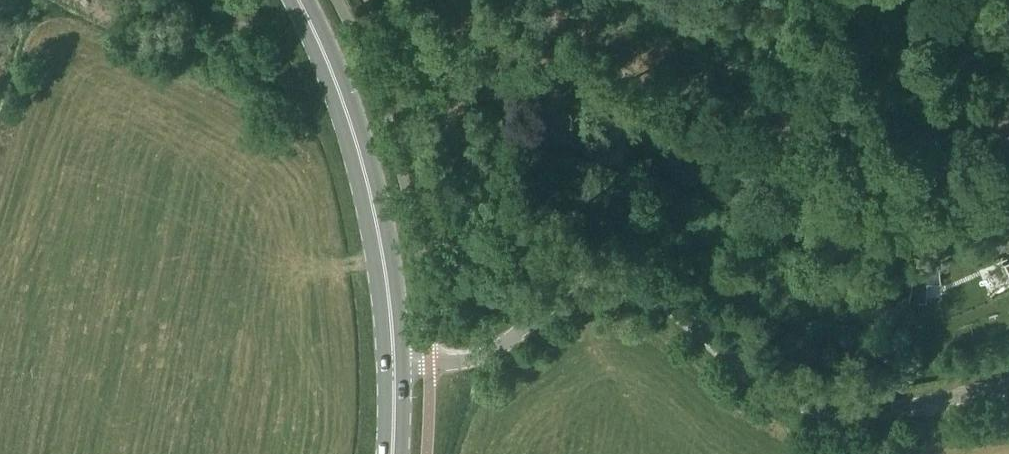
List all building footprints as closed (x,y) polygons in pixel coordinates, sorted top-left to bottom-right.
[(926,283),(940,282),(939,269),(915,273),(910,301),(925,302),(926,283)]
